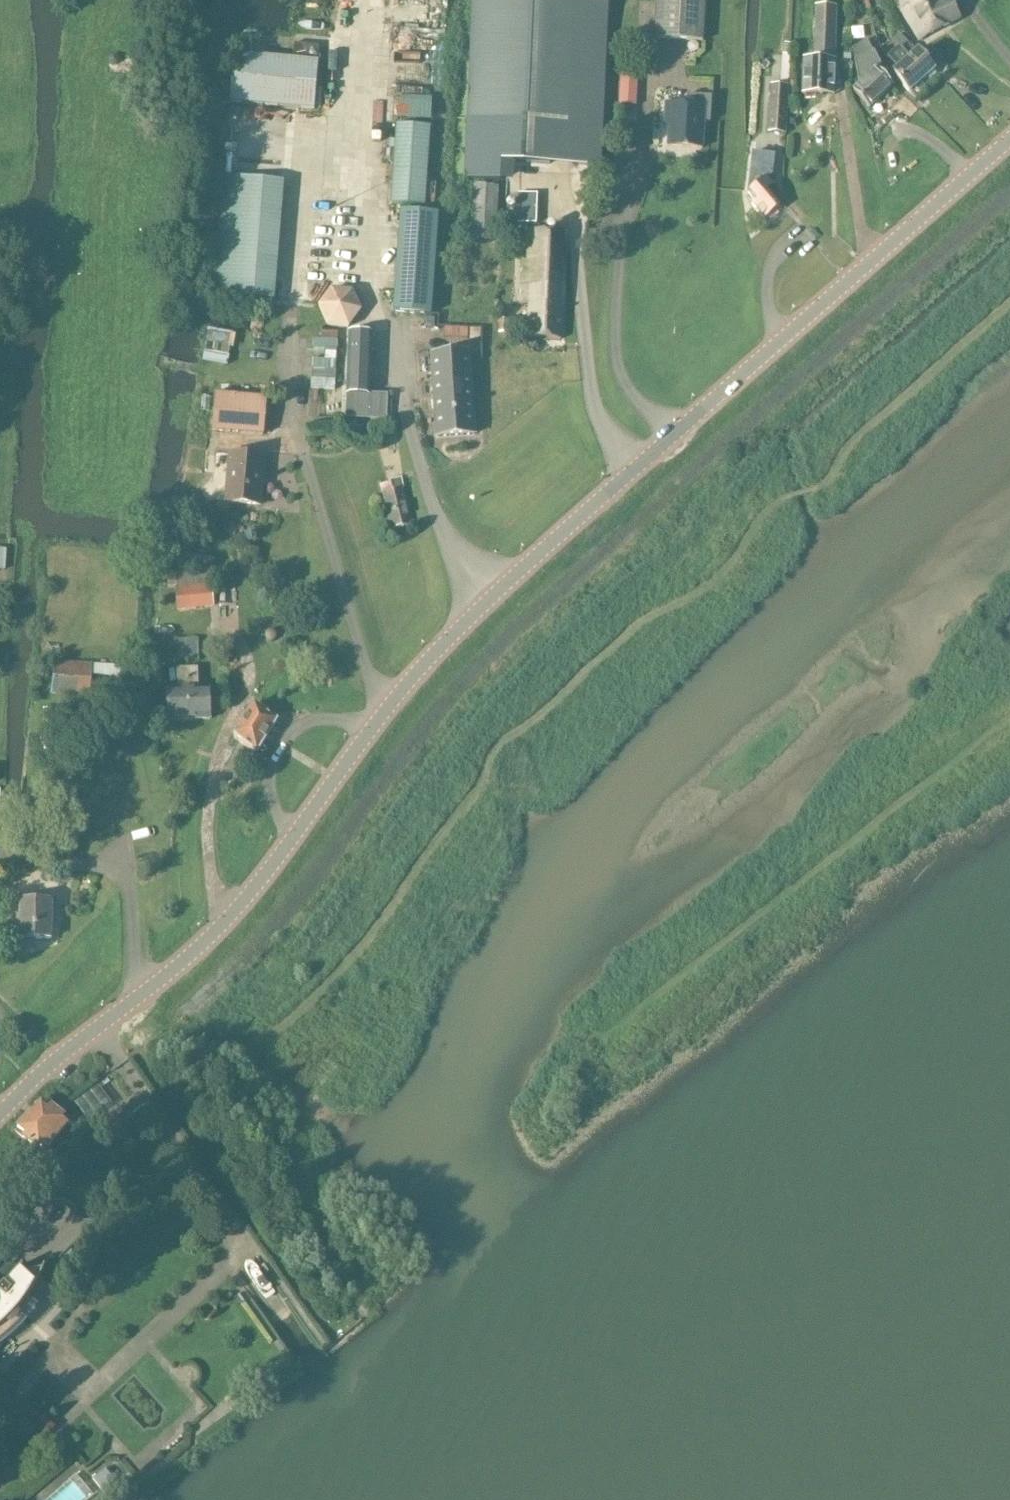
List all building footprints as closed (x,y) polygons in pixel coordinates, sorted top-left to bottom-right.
[(467,179),(511,181),(512,162),(596,166),(604,1),(604,0),(592,0),(589,0),(475,0),(467,179)] [(705,0),(656,0),(654,39),(702,42),(705,0)] [(961,18),(957,10),(957,9),(956,5),(955,6),(952,0),(896,0),(903,12),(915,30),(914,31),(914,32),(916,31),(922,40),(961,18)] [(803,60),(802,94),(834,95),(835,61),(833,61),(834,51),(835,8),(815,7),(814,60),(803,60)] [(858,80),(860,83),(853,90),(870,108),(892,87),(876,71),(881,66),(867,40),(852,49),(858,80)] [(888,60),(897,71),(893,74),(910,92),(933,70),(942,61),(930,48),(921,57),(907,42),(892,56),(888,60)] [(234,57),(230,106),(314,113),(318,65),(234,57)] [(621,75),(619,104),(635,105),(636,76),(621,75)] [(771,85),(768,133),(785,134),(788,86),(771,85)] [(668,104),(667,131),(666,147),(702,149),(703,122),(710,123),(711,96),(687,95),(686,105),(668,104)] [(423,207),(429,127),(396,125),(391,204),(423,207)] [(752,189),(748,193),(754,202),(751,204),(765,219),(778,207),(773,201),(780,194),(766,178),(769,176),(773,163),(760,158),(760,159),(751,187),(752,189)] [(223,176),(214,295),(273,300),(283,181),(223,176)] [(495,240),(499,187),(474,186),(471,239),(495,240)] [(536,224),(537,194),(519,193),(518,223),(536,224)] [(393,312),(430,314),(437,214),(401,211),(393,312)] [(601,240),(612,239),(611,230),(600,230),(601,240)] [(564,281),(565,234),(522,232),(519,304),(530,305),(528,338),(560,340),(562,290),(564,281)] [(330,288),(318,306),(328,325),(349,327),(361,309),(352,290),(330,288)] [(349,332),(347,392),(369,393),(371,333),(349,332)] [(470,351),(429,354),(435,439),(476,436),(470,351)] [(212,430),(263,434),(266,398),(215,394),(212,430)] [(260,508),(264,460),(229,457),(225,506),(260,508)] [(389,482),(380,484),(382,494),(391,530),(412,525),(401,479),(389,482)] [(178,610),(213,607),(211,586),(176,589),(178,610)] [(199,660),(199,657),(199,639),(176,639),(176,660),(199,660)] [(89,696),(91,664),(54,662),(51,694),(89,696)] [(187,669),(189,720),(210,719),(209,689),(198,690),(198,668),(187,669)] [(167,720),(189,720),(187,669),(177,669),(178,690),(167,690),(167,720)] [(258,754),(277,721),(254,706),(234,738),(258,754)] [(51,939),(52,901),(20,900),(19,938),(51,939)] [(37,1145),(39,1146),(44,1151),(68,1126),(60,1118),(62,1116),(50,1106),(47,1109),(40,1103),(29,1116),(28,1114),(17,1127),(26,1135),(23,1138),(35,1148),(37,1145)] [(57,1179),(53,1179),(54,1199),(62,1199),(65,1200),(70,1202),(73,1204),(76,1209),(77,1215),(77,1221),(95,1221),(96,1215),(96,1208),(94,1201),(93,1198),(88,1191),(82,1185),(75,1182),(69,1180),(62,1179),(57,1179)] [(4,1338),(9,1333),(15,1328),(20,1322),(22,1319),(17,1315),(18,1312),(22,1307),(26,1302),(30,1296),(34,1290),(37,1284),(40,1278),(43,1272),(45,1267),(43,1266),(42,1270),(27,1273),(19,1266),(0,1288),(0,1341),(4,1338)] [(106,1468),(91,1480),(103,1497),(119,1485),(106,1468)]
